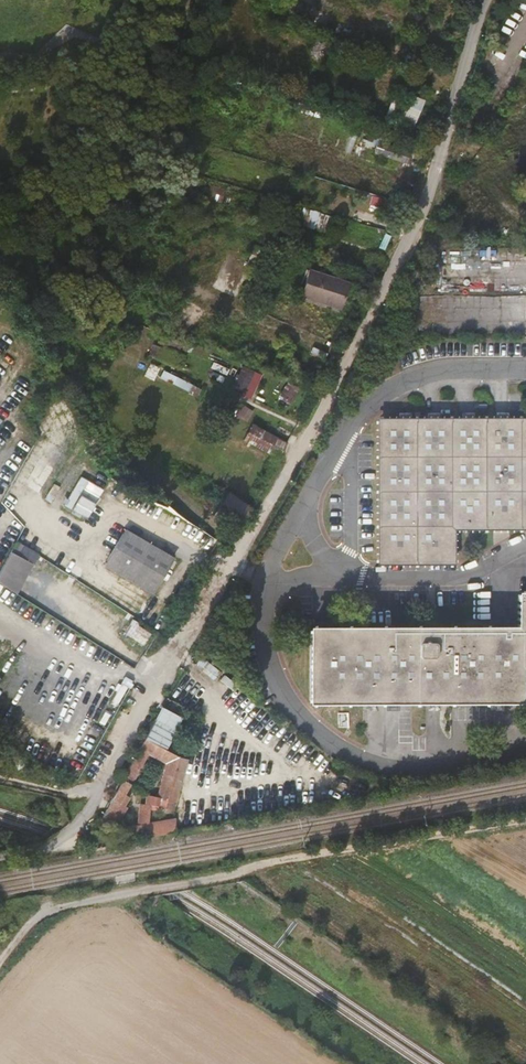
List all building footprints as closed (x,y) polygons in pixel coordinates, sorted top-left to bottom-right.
[(294,0),(287,0),(281,15),(294,20),(293,22),(330,37),(329,39),(410,70),(417,51),(378,36),(377,34),(354,25),(354,23),(302,1),(301,3),(294,0)] [(442,43),(455,48),(457,41),(445,36),(442,43)] [(424,91),(402,83),(401,84),(398,83),(396,88),(399,90),(399,91),(421,99),(424,91)] [(402,104),(389,99),(376,132),(381,135),(374,155),(408,164),(413,147),(409,146),(411,142),(414,131),(431,138),(440,107),(425,101),(421,99),(406,94),(402,104)] [(329,215),(305,211),(303,224),(326,229),(329,215)] [(342,311),(350,283),(309,270),(300,298),(342,311)] [(144,349),(173,360),(177,349),(148,338),(144,349)] [(148,359),(144,368),(153,373),(158,364),(148,359)] [(242,391),(242,394),(244,395),(250,397),(260,374),(242,366),(238,375),(235,374),(234,378),(236,379),(233,387),(242,391)] [(189,388),(188,390),(195,393),(199,384),(178,374),(178,372),(171,368),(170,370),(164,367),(161,374),(189,388)] [(279,398),(289,403),(296,387),(286,382),(279,398)] [(243,403),(237,414),(248,420),(253,409),(243,403)] [(525,416),(495,415),(487,415),(459,415),(453,415),(425,415),(410,415),(381,415),(380,559),(451,559),(451,524),(525,524),(525,416)] [(243,439),(278,457),(286,442),(272,435),(251,424),(243,439)] [(67,508),(88,520),(105,491),(83,479),(67,508)] [(212,512),(239,531),(250,509),(223,493),(212,512)] [(107,567),(155,595),(176,558),(127,531),(107,567)] [(0,576),(0,583),(22,592),(38,550),(14,540),(0,576)] [(516,663),(525,663),(525,591),(516,591),(516,625),(309,626),(309,698),(516,698),(516,663)] [(135,621),(128,631),(143,643),(151,633),(135,621)] [(145,735),(122,777),(130,782),(148,750),(160,757),(165,747),(145,735)] [(160,757),(166,761),(170,750),(165,747),(160,757)] [(144,833),(144,835),(178,829),(175,819),(147,823),(150,809),(153,809),(154,803),(160,804),(161,797),(168,798),(171,784),(178,786),(179,780),(173,778),(179,756),(170,750),(166,761),(160,782),(155,781),(151,796),(147,795),(146,802),(142,802),(138,822),(143,825),(126,826),(126,833),(144,833)] [(122,777),(112,796),(122,802),(132,783),(130,782),(122,777)] [(112,796),(100,818),(113,829),(125,804),(122,802),(112,796)]
